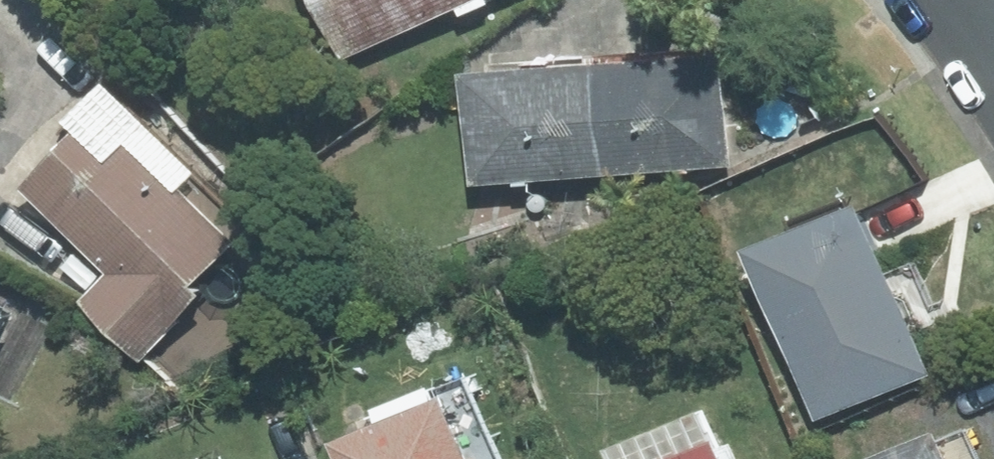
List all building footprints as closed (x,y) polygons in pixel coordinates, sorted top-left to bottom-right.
[(340,58),(469,0),(314,0),(340,58)] [(591,66),(600,175),(726,165),(717,56),(591,66)] [(591,66),(458,77),(467,186),(600,175),(591,66)] [(76,132),(21,190),(110,274),(85,301),(142,355),(199,296),(190,288),(234,241),(179,189),(191,176),(99,90),(67,124),(76,132)] [(852,207),(743,253),(814,420),(923,374),(852,207)] [(325,445),(331,458),(494,458),(463,386),(325,445)] [(731,439),(719,444),(705,409),(599,453),(602,458),(739,458),(731,439)] [(870,458),(976,458),(963,429),(935,441),(932,433),(870,458)]
